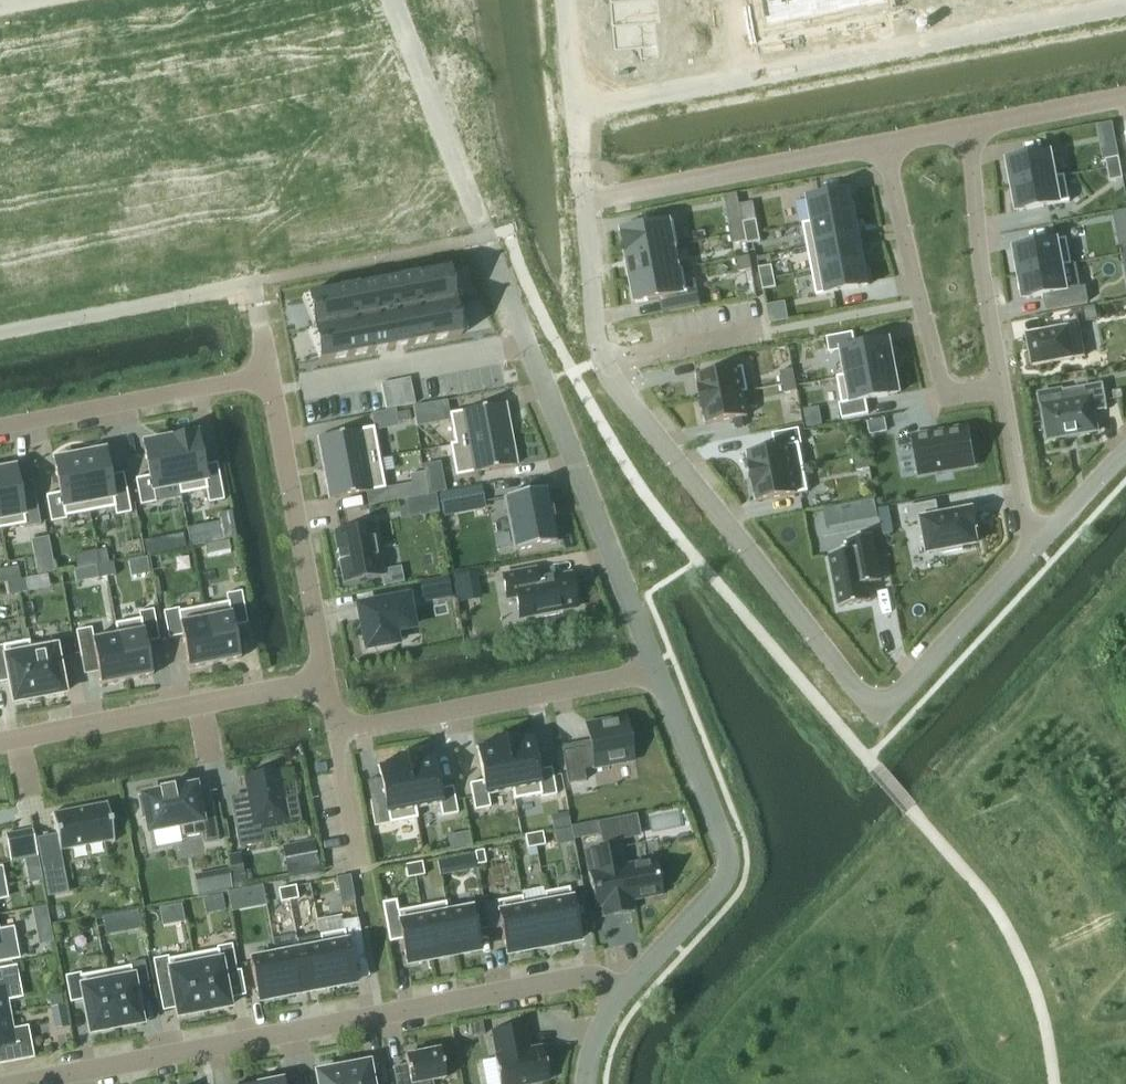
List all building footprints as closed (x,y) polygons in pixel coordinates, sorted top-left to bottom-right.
[(610,2),(612,26),(657,22),(655,0),(636,0),(610,2)] [(767,27),(792,22),(788,0),(762,0),(767,27)] [(792,22),(815,17),(812,0),(788,0),(792,22)] [(815,17),(839,13),(836,0),(812,0),(815,17)] [(839,13),(862,8),(861,0),(836,0),(839,13)] [(862,8),(887,4),(886,0),(861,0),(862,8)] [(657,22),(612,26),(614,51),(615,51),(640,49),(641,59),(659,58),(659,47),(657,22)] [(379,139),(341,146),(345,168),(364,164),(368,187),(384,184),(385,185),(400,183),(400,181),(417,178),(411,147),(382,153),(379,139)] [(1050,152),(1008,160),(1013,186),(1055,178),(1050,152)] [(1119,157),(1106,159),(1107,168),(1121,165),(1119,157)] [(1121,165),(1107,168),(1110,181),(1123,178),(1121,165)] [(1055,178),(1013,186),(1018,212),(1059,204),(1055,178)] [(851,190),(809,198),(813,221),(813,222),(855,214),(851,190)] [(813,221),(803,223),(807,248),(860,238),(855,214),(813,222),(813,221)] [(743,219),(730,222),(732,233),(745,230),(743,219)] [(756,219),(743,222),(746,235),(759,232),(756,219)] [(674,221),(623,230),(628,255),(673,246),(674,247),(679,246),(674,221)] [(745,230),(732,233),(734,243),(747,241),(745,230)] [(759,232),(746,235),(748,244),(761,241),(759,232)] [(860,238),(807,248),(812,271),(864,261),(860,238)] [(1067,238),(1015,248),(1020,273),(1061,265),(1062,266),(1072,264),(1067,238)] [(673,246),(628,255),(632,278),(678,269),(678,268),(674,247),(673,246)] [(737,258),(739,271),(752,269),(750,256),(737,258)] [(864,261),(812,271),(817,295),(869,285),(864,261)] [(772,265),(759,268),(761,281),(775,278),(772,265)] [(1061,266),(1019,274),(1024,299),(1066,291),(1061,266)] [(632,278),(637,302),(688,293),(683,267),(678,268),(678,269),(632,278)] [(444,275),(302,303),(314,368),(457,341),(444,275)] [(775,278),(761,281),(763,289),(776,287),(775,278)] [(1063,330),(1028,336),(1033,366),(1085,356),(1077,313),(1060,317),(1063,330)] [(853,332),(827,337),(830,352),(843,350),(847,374),(847,375),(893,367),(888,340),(856,346),(853,332)] [(743,366),(696,375),(701,400),(743,392),(743,393),(748,392),(743,366)] [(847,374),(837,376),(842,403),(839,403),(842,419),(869,414),(866,400),(898,394),(893,367),(847,375),(847,374)] [(795,380),(793,369),(780,371),(782,382),(795,380)] [(410,378),(381,383),(386,409),(415,404),(410,378)] [(782,382),(784,393),(797,390),(795,380),(782,382)] [(1063,401),(1042,405),(1047,440),(1098,431),(1094,412),(1107,410),(1103,383),(1061,390),(1063,401)] [(701,400),(706,424),(747,416),(743,393),(743,392),(701,400)] [(433,403),(413,407),(416,427),(437,423),(433,403)] [(455,443),(449,444),(450,445),(510,434),(504,403),(449,413),(455,443)] [(324,468),(380,458),(374,427),(319,437),(324,468)] [(968,427),(910,437),(917,475),(974,465),(968,427)] [(775,447),(747,453),(751,477),(804,467),(799,444),(802,444),(799,428),(772,433),(775,447)] [(197,433),(170,438),(179,484),(178,484),(180,495),(206,490),(208,503),(224,500),(217,463),(203,465),(197,433)] [(510,434),(450,445),(455,476),(516,465),(510,434)] [(149,476),(135,478),(140,505),(156,502),(153,489),(178,484),(179,484),(170,438),(143,444),(149,476)] [(105,451),(79,456),(90,512),(114,507),(116,515),(131,512),(125,480),(111,483),(105,451)] [(868,455),(855,458),(857,471),(870,468),(868,455)] [(60,493),(46,495),(51,522),(66,519),(66,517),(90,512),(79,456),(54,460),(60,493)] [(324,468),(330,499),(385,489),(380,458),(324,468)] [(804,467),(751,477),(756,501),(808,491),(804,467)] [(0,471),(0,520),(2,528),(24,524),(25,527),(41,524),(36,497),(21,500),(15,468),(0,471)] [(413,483),(394,486),(397,500),(409,498),(428,494),(426,482),(424,472),(411,474),(413,483)] [(443,476),(426,480),(429,494),(446,491),(443,476)] [(484,486),(456,491),(459,510),(488,504),(484,486)] [(546,489),(506,497),(516,550),(556,543),(546,489)] [(428,494),(409,498),(413,518),(441,513),(437,493),(428,494)] [(977,527),(973,509),(940,516),(937,501),(907,507),(910,522),(923,520),(929,552),(944,549),(945,552),(964,549),(963,545),(977,543),(974,528),(977,527)] [(336,532),(346,581),(381,575),(372,525),(336,532)] [(850,550),(829,554),(839,607),(871,601),(866,577),(881,574),(873,534),(847,539),(850,550)] [(106,549),(97,551),(100,564),(108,562),(106,549)] [(113,562),(104,563),(107,576),(115,575),(113,562)] [(104,563),(96,565),(98,578),(107,576),(104,563)] [(18,566),(7,568),(9,581),(20,579),(18,566)] [(0,570),(0,583),(9,581),(7,568),(0,570)] [(576,608),(570,573),(537,579),(535,569),(502,575),(507,598),(515,597),(519,619),(534,616),(535,619),(561,614),(561,611),(576,608)] [(448,577),(420,582),(422,595),(436,593),(437,599),(451,597),(448,577)] [(28,591),(25,578),(17,580),(19,593),(28,591)] [(17,580),(8,582),(11,595),(19,593),(17,580)] [(203,606),(214,664),(240,659),(234,626),(247,623),(241,591),(226,594),(227,602),(203,606)] [(359,606),(367,647),(396,642),(394,630),(412,626),(407,597),(359,606)] [(168,638),(182,635),(189,669),(214,664),(203,606),(180,611),(180,608),(163,611),(168,638)] [(127,681),(152,676),(141,618),(115,623),(117,634),(118,634),(127,681)] [(92,638),(101,686),(127,681),(118,634),(117,634),(92,638)] [(0,646),(0,683),(9,681),(13,702),(39,697),(29,646),(30,646),(29,641),(0,646)] [(30,646),(29,646),(39,697),(64,692),(55,641),(30,646)] [(591,746),(562,751),(568,783),(586,780),(584,770),(633,761),(625,717),(586,724),(591,746)] [(512,789),(514,800),(540,795),(541,797),(556,794),(551,768),(537,770),(531,738),(518,740),(517,738),(504,740),(513,789),(512,789)] [(470,783),(475,810),(490,807),(488,794),(512,789),(513,789),(504,740),(490,743),(491,745),(477,748),(483,781),(470,783)] [(419,756),(405,759),(415,808),(416,807),(440,803),(443,816),(458,813),(453,786),(439,789),(433,756),(419,759),(419,756)] [(384,795),(370,798),(376,826),(389,823),(418,818),(416,807),(415,808),(405,759),(392,761),(392,764),(379,767),(384,795)] [(276,771),(246,776),(255,824),(235,828),(239,847),(266,842),(264,831),(302,824),(297,796),(282,799),(276,771)] [(160,793),(138,797),(142,819),(147,818),(149,831),(179,825),(181,838),(202,834),(204,843),(219,840),(212,803),(198,806),(194,786),(171,790),(171,789),(159,791),(160,793)] [(107,802),(52,813),(60,852),(114,841),(107,802)] [(597,821),(571,826),(574,839),(599,834),(597,821)] [(543,832),(534,834),(536,847),(545,845),(543,832)] [(536,847),(534,834),(525,835),(528,848),(536,847)] [(314,842),(295,846),(300,869),(318,865),(314,842)] [(621,844),(591,850),(595,871),(589,872),(595,907),(602,906),(604,917),(633,911),(631,901),(662,895),(655,859),(625,865),(621,844)] [(475,851),(477,865),(486,863),(483,850),(475,851)] [(61,861),(42,865),(45,882),(65,878),(61,861)] [(422,862),(413,863),(416,876),(425,875),(422,862)] [(404,865),(407,878),(416,876),(413,863),(404,865)] [(338,875),(340,900),(351,899),(350,874),(338,875)] [(259,883),(228,888),(231,906),(263,901),(259,883)] [(296,886),(287,887),(289,900),(298,899),(296,886)] [(287,887),(278,889),(281,902),(289,900),(287,887)] [(569,887),(545,892),(555,944),(579,940),(569,887)] [(545,892),(544,892),(546,903),(524,907),(522,896),(521,896),(531,949),(555,944),(545,892)] [(531,949),(521,896),(497,901),(507,953),(531,949)] [(421,906),(397,911),(395,899),(381,902),(389,941),(402,938),(407,963),(431,959),(421,906)] [(421,906),(431,959),(456,954),(448,912),(446,902),(421,906)] [(471,908),(448,912),(456,954),(479,950),(471,908)] [(120,913),(124,932),(141,929),(137,910),(120,913)] [(344,930),(319,935),(321,945),(323,945),(331,987),(355,982),(350,960),(365,957),(358,918),(342,921),(344,930)] [(16,958),(10,927),(0,929),(0,961),(16,958)] [(193,954),(204,1011),(229,1006),(223,973),(237,971),(232,944),(216,947),(217,950),(193,954)] [(331,987),(323,945),(321,945),(299,949),(307,991),(331,987)] [(307,991),(299,949),(275,954),(283,996),(307,991)] [(204,1011),(193,954),(167,959),(167,956),(153,958),(158,985),(172,982),(178,1016),(204,1011)] [(283,996),(275,954),(251,959),(259,1000),(283,996)] [(131,966),(105,971),(116,1027),(142,1022),(131,966)] [(10,1019),(7,1003),(21,1000),(16,971),(0,974),(0,1020),(10,1019)] [(116,1027),(105,971),(81,975),(81,973),(65,976),(70,1002),(84,1000),(90,1032),(116,1027)] [(33,1061),(27,1031),(13,1034),(10,1019),(0,1020),(0,1067),(33,1061)] [(492,1030),(497,1056),(494,1057),(499,1083),(526,1083),(548,1080),(542,1047),(529,1050),(524,1024),(492,1030)] [(393,1067),(397,1083),(433,1083),(432,1082),(445,1079),(440,1049),(405,1056),(407,1064),(393,1067)] [(342,1068),(346,1083),(372,1083),(368,1063),(342,1068)] [(342,1068),(317,1073),(319,1083),(346,1083),(342,1068)]
